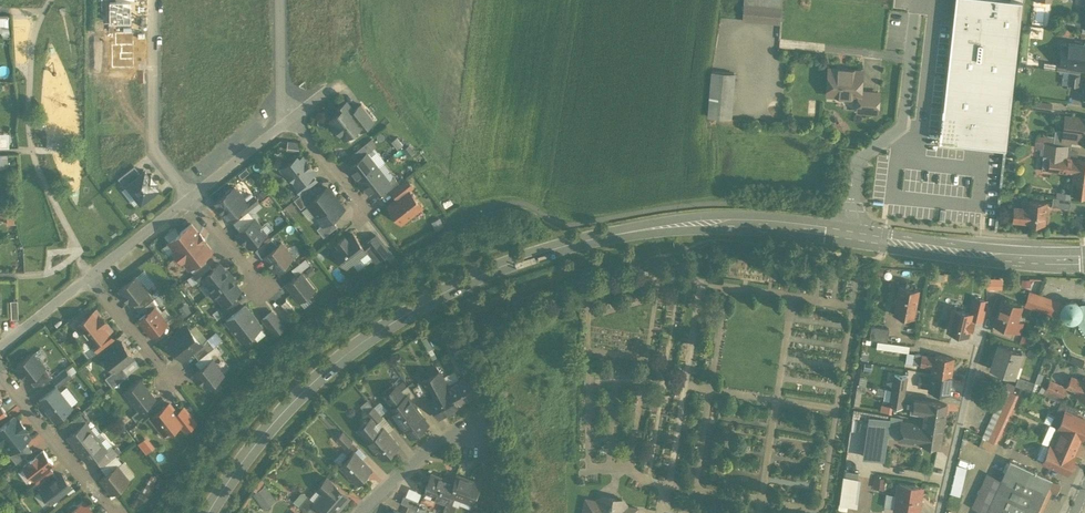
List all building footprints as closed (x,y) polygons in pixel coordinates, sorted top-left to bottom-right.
[(110,20),(131,20),(131,0),(110,0),(110,20)] [(742,19),(779,22),(781,0),(744,0),(742,19)] [(1018,0),(955,0),(940,140),(1006,147),(1022,0),(1018,0)] [(115,44),(132,44),(132,32),(115,32),(115,44)] [(111,44),(111,68),(132,68),(132,44),(115,44),(111,44)] [(1081,44),(1081,49),(1067,47),(1065,64),(1084,67),(1084,45),(1081,44)] [(861,69),(829,67),(827,93),(858,96),(859,96),(859,90),(861,69)] [(734,72),(711,70),(707,115),(730,117),(734,72)] [(1079,74),(1070,73),(1069,82),(1069,83),(1077,85),(1079,74)] [(878,91),(859,90),(859,96),(858,96),(857,110),(877,111),(878,91)] [(1053,110),(1054,104),(1032,100),(1031,106),(1053,110)] [(353,110),(345,101),(336,108),(338,111),(331,116),(330,119),(344,136),(358,126),(362,122),(353,110)] [(361,103),(353,110),(362,122),(358,126),(361,129),(374,119),(361,103)] [(1064,114),(1062,130),(1072,131),(1071,139),(1084,141),(1084,117),(1064,114)] [(1062,130),(1054,129),(1052,142),(1067,144),(1070,145),(1071,139),(1072,131),(1062,130)] [(366,141),(351,153),(356,160),(366,152),(372,148),(366,141)] [(1052,142),(1043,141),(1042,154),(1052,156),(1052,155),(1065,156),(1067,144),(1052,142)] [(356,160),(349,165),(356,174),(354,175),(359,180),(378,165),(372,158),(371,158),(366,152),(356,160)] [(302,155),(295,161),(293,158),(285,164),(290,171),(289,174),(296,183),(297,184),(311,173),(314,170),(302,155)] [(1052,155),(1052,156),(1050,169),(1072,172),(1070,192),(1084,194),(1084,159),(1065,156),(1052,155)] [(127,183),(140,173),(134,165),(118,177),(125,186),(128,184),(127,183)] [(378,165),(359,180),(364,186),(365,185),(372,194),(379,188),(389,181),(388,180),(383,174),(384,173),(378,165)] [(151,173),(149,175),(145,169),(140,173),(127,183),(128,184),(141,200),(158,186),(154,181),(156,180),(151,173)] [(311,173),(297,184),(296,183),(295,185),(301,192),(309,186),(317,180),(311,173)] [(394,175),(388,180),(389,181),(379,188),(384,195),(391,189),(399,182),(394,175)] [(399,182),(391,189),(397,197),(408,188),(408,189),(412,186),(406,177),(399,182)] [(236,190),(233,186),(232,187),(229,187),(225,190),(224,193),(215,201),(217,204),(217,206),(220,210),(222,210),(227,217),(239,208),(246,202),(245,201),(243,198),(243,196),(239,190),(236,190)] [(301,192),(294,198),(300,207),(307,202),(316,195),(309,186),(301,192)] [(316,195),(307,202),(316,214),(317,214),(337,198),(327,186),(316,195)] [(397,197),(388,204),(401,221),(421,205),(408,189),(408,188),(397,197)] [(253,194),(245,201),(246,202),(239,208),(243,213),(248,209),(259,201),(253,194)] [(1070,198),(1052,196),(1051,205),(1069,207),(1070,198)] [(337,198),(317,214),(316,214),(315,215),(321,223),(322,224),(331,217),(343,207),(337,198)] [(1046,201),(1020,199),(1020,205),(1026,206),(1026,211),(1016,211),(1015,220),(1012,219),(1012,221),(1044,223),(1046,201)] [(243,213),(233,222),(239,230),(255,218),(248,209),(243,213)] [(239,230),(237,231),(248,246),(265,232),(260,226),(261,225),(255,217),(255,218),(239,230)] [(331,217),(322,224),(321,223),(316,227),(323,235),(337,225),(331,217)] [(191,223),(168,241),(174,248),(173,249),(182,260),(183,259),(189,267),(212,249),(204,239),(205,238),(200,232),(199,233),(191,223)] [(352,232),(346,237),(344,235),(336,241),(338,244),(333,248),(346,265),(352,260),(353,262),(360,256),(358,255),(366,249),(362,245),(352,232)] [(388,250),(376,234),(362,245),(366,249),(370,246),(379,257),(388,250)] [(271,237),(255,249),(262,257),(263,256),(263,255),(277,244),(271,237)] [(277,244),(263,255),(263,256),(268,261),(269,260),(275,269),(292,256),(281,241),(277,244)] [(207,261),(193,272),(199,280),(202,277),(202,276),(212,268),(207,261)] [(212,268),(202,276),(202,277),(212,289),(231,274),(229,271),(228,272),(220,262),(212,268)] [(301,272),(286,283),(299,299),(314,288),(301,272)] [(231,274),(212,289),(222,302),(223,302),(233,294),(240,288),(232,278),(233,277),(231,274)] [(136,275),(119,288),(130,303),(132,301),(147,289),(148,289),(142,281),(141,282),(136,275)] [(918,288),(899,285),(893,314),(913,317),(918,288)] [(147,289),(132,301),(138,310),(154,297),(147,289)] [(1060,301),(1029,290),(1024,305),(1064,318),(1061,313),(1061,311),(1060,310),(1061,307),(1061,306),(1062,304),(1063,303),(1060,301)] [(233,294),(223,302),(222,302),(219,305),(224,312),(238,301),(233,294)] [(981,319),(986,300),(974,297),(970,312),(973,313),(972,317),(981,319)] [(1020,303),(1002,297),(998,307),(996,313),(993,322),(1013,328),(1018,330),(1021,320),(1015,318),(1020,303)] [(1080,303),(1078,303),(1076,301),(1072,299),(1068,299),(1065,301),(1062,304),(1061,307),(1061,311),(1061,313),(1064,318),(1063,319),(1061,325),(1061,331),(1063,336),(1065,341),(1069,345),(1073,349),(1078,351),(1083,352),(1084,352),(1084,303),(1080,303)] [(250,311),(244,305),(226,319),(242,340),(260,325),(255,319),(256,318),(250,311)] [(153,306),(139,318),(152,334),(166,323),(153,306)] [(968,334),(969,327),(971,327),(973,320),(971,320),(972,317),(973,313),(970,312),(953,308),(948,329),(968,334)] [(284,325),(272,310),(262,317),(275,333),(284,325)] [(108,330),(94,311),(76,324),(81,331),(79,332),(84,338),(86,337),(91,343),(92,343),(104,333),(108,330)] [(1013,328),(993,322),(991,329),(1010,336),(1013,328)] [(187,325),(168,340),(182,358),(192,350),(201,343),(200,342),(187,325)] [(889,327),(871,325),(869,338),(887,341),(889,327)] [(104,333),(92,343),(98,350),(110,340),(104,333)] [(207,337),(200,342),(201,343),(192,350),(198,358),(214,346),(207,337)] [(122,341),(103,355),(114,369),(114,370),(121,365),(133,355),(122,341)] [(1021,350),(998,342),(990,366),(1013,374),(1021,350)] [(33,352),(16,366),(27,380),(29,378),(44,366),(45,366),(39,358),(38,359),(33,352)] [(953,356),(934,353),(929,352),(929,355),(921,354),(920,364),(932,365),(931,371),(950,374),(953,356)] [(470,353),(457,358),(461,368),(474,364),(470,353)] [(921,354),(914,353),(912,363),(920,364),(921,354)] [(212,358),(193,373),(198,379),(199,378),(206,386),(223,373),(218,367),(218,366),(212,358)] [(114,370),(114,369),(105,377),(112,386),(128,374),(121,365),(114,370)] [(44,366),(29,378),(37,389),(52,377),(53,377),(44,366)] [(53,377),(52,377),(58,385),(70,375),(64,367),(53,377)] [(457,403),(446,385),(447,385),(439,370),(421,378),(422,379),(425,377),(428,383),(431,382),(436,393),(429,397),(439,415),(458,405),(457,403)] [(950,374),(931,371),(930,376),(929,386),(928,388),(948,391),(950,374)] [(447,385),(446,385),(457,403),(476,393),(466,374),(447,385)] [(906,376),(894,374),(893,382),(905,384),(906,376)] [(930,376),(918,374),(916,385),(929,386),(930,376)] [(1034,381),(1018,375),(1015,384),(1031,390),(1034,381)] [(1083,381),(1071,376),(1067,384),(1079,390),(1083,381)] [(1083,381),(1079,390),(1077,393),(1084,397),(1084,376),(1083,381)] [(140,378),(125,390),(139,407),(140,408),(147,402),(154,397),(140,378)] [(991,381),(981,378),(979,387),(989,389),(991,381)] [(422,379),(413,385),(419,395),(431,387),(428,383),(425,385),(422,379)] [(1066,387),(1049,379),(1043,392),(1060,400),(1066,387)] [(415,394),(408,383),(399,390),(398,390),(405,401),(409,398),(415,394)] [(55,386),(39,399),(55,419),(63,412),(66,413),(69,410),(70,407),(71,406),(55,386)] [(398,388),(386,397),(392,404),(389,406),(394,413),(411,400),(409,398),(405,401),(398,390),(399,390),(398,388)] [(904,390),(892,389),(889,404),(901,406),(904,390)] [(1010,390),(989,437),(995,440),(1017,393),(1010,390)] [(925,399),(914,398),(912,408),(924,410),(925,399)] [(945,402),(925,399),(924,410),(923,417),(943,420),(945,402)] [(427,422),(411,400),(394,413),(403,426),(405,425),(412,434),(427,422)] [(1079,407),(1060,400),(1060,401),(1058,406),(1059,407),(1065,409),(1076,414),(1079,407)] [(139,407),(131,414),(136,420),(152,407),(147,402),(140,408),(139,407)] [(169,402),(151,416),(159,426),(162,424),(167,431),(179,421),(182,419),(177,411),(169,402)] [(381,415),(373,405),(365,411),(374,422),(381,415)] [(195,421),(184,406),(177,411),(182,419),(179,421),(185,429),(195,421)] [(1065,409),(1059,407),(1051,424),(1057,426),(1065,409)] [(83,409),(67,421),(74,430),(85,421),(85,422),(90,418),(83,409)] [(1065,409),(1057,426),(1080,436),(1082,437),(1084,430),(1084,418),(1076,414),(1065,409)] [(890,418),(869,415),(863,456),(884,459),(890,418)] [(0,426),(0,441),(6,437),(10,441),(8,443),(12,448),(10,450),(11,450),(24,440),(29,436),(23,427),(25,426),(20,419),(18,421),(14,416),(0,426)] [(943,420),(923,417),(922,423),(902,420),(900,431),(930,436),(929,442),(939,444),(943,420)] [(74,430),(67,435),(78,448),(95,435),(85,422),(85,421),(74,430)] [(368,423),(360,430),(367,440),(368,439),(368,438),(375,432),(368,423)] [(397,444),(382,426),(375,432),(368,438),(368,439),(375,446),(374,447),(382,457),(397,444)] [(1080,436),(1057,426),(1054,432),(1052,431),(1047,443),(1049,444),(1072,454),(1080,436)] [(351,440),(342,431),(336,436),(345,446),(351,440)] [(148,433),(139,441),(148,452),(157,444),(148,433)] [(95,435),(78,448),(88,462),(94,457),(103,450),(106,448),(95,435)] [(24,440),(11,450),(10,450),(8,452),(16,462),(32,449),(24,440)] [(1072,454),(1049,444),(1042,461),(1066,471),(1074,455),(1072,454)] [(112,446),(105,452),(110,458),(117,453),(113,448),(112,446)] [(43,449),(23,465),(33,477),(49,464),(53,461),(43,449)] [(105,452),(103,450),(94,457),(101,465),(110,458),(105,452)] [(371,468),(353,450),(339,464),(357,482),(371,468)] [(1010,459),(1009,459),(985,512),(1034,512),(1050,478),(1050,477),(1049,477),(1010,459)] [(962,494),(969,465),(959,463),(952,492),(962,494)] [(49,464),(33,477),(37,482),(51,471),(53,469),(49,464)] [(117,464),(101,477),(112,491),(128,478),(117,464)] [(51,471),(42,478),(46,483),(55,476),(51,471)] [(46,483),(41,487),(50,500),(71,484),(61,472),(55,476),(46,483)] [(453,481),(431,472),(423,492),(446,500),(453,481)] [(446,500),(442,510),(443,510),(452,512),(453,512),(456,505),(453,503),(456,495),(472,501),(479,482),(456,473),(453,481),(446,500)] [(858,478),(843,475),(839,502),(855,504),(858,478)] [(886,487),(887,476),(876,475),(875,486),(886,487)] [(326,476),(309,496),(315,501),(315,502),(320,507),(327,512),(334,512),(349,496),(326,476)] [(37,482),(41,487),(46,483),(42,478),(37,482)] [(255,492),(266,507),(278,498),(267,483),(255,492)] [(920,487),(899,483),(895,508),(917,511),(920,487)] [(601,493),(594,497),(584,496),(582,512),(638,512),(638,510),(639,506),(628,503),(624,497),(613,495),(601,493)] [(307,494),(299,504),(311,512),(315,512),(320,507),(315,502),(315,501),(309,496),(307,494)] [(420,501),(403,494),(400,502),(417,508),(420,501)] [(77,503),(73,503),(69,506),(69,510),(68,511),(70,512),(94,512),(83,499),(77,503)] [(473,502),(471,512),(473,512),(481,512),(483,505),(473,502)]
